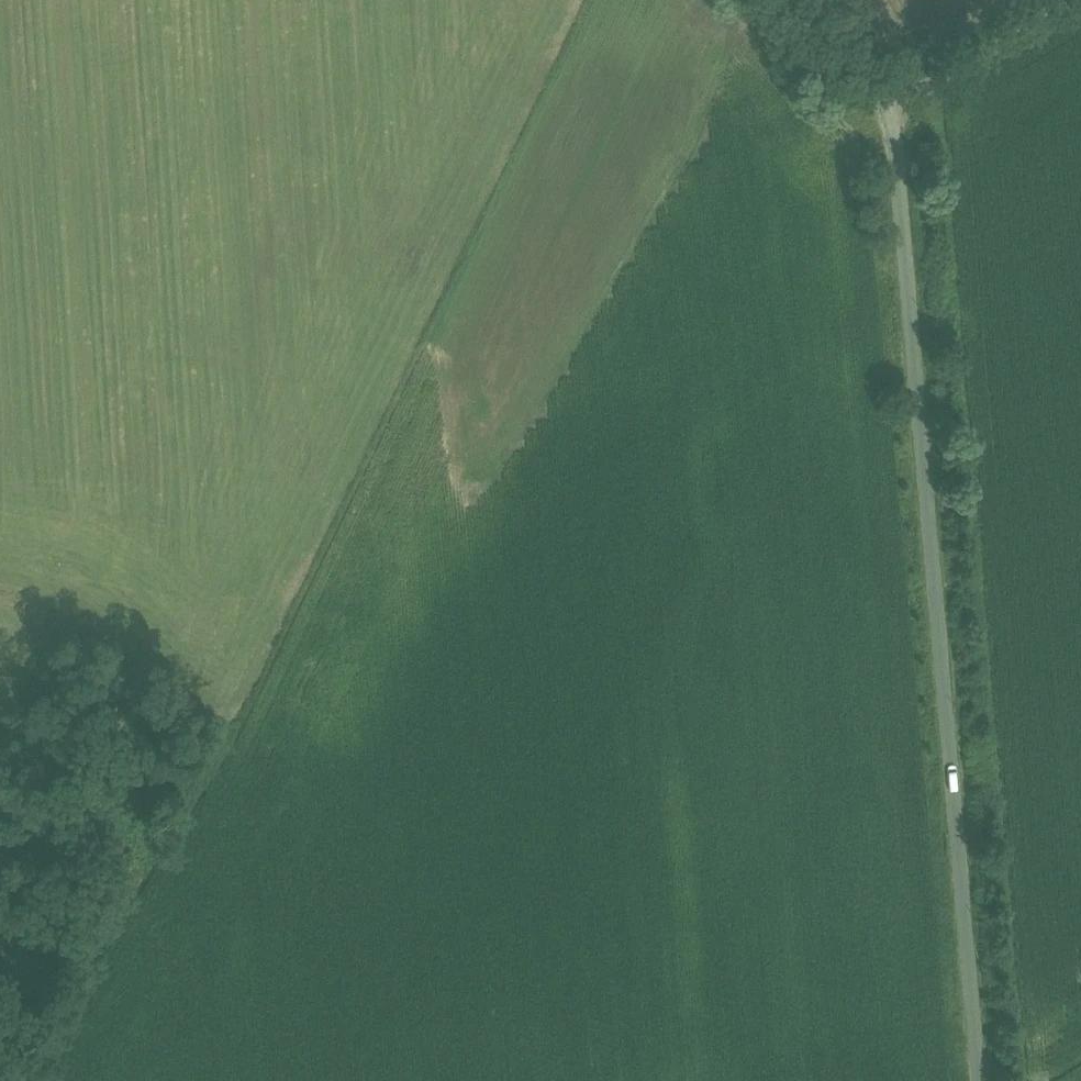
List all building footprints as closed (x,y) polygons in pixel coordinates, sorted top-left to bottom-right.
[(920,162),(912,163),(913,174),(921,173),(920,162)]
